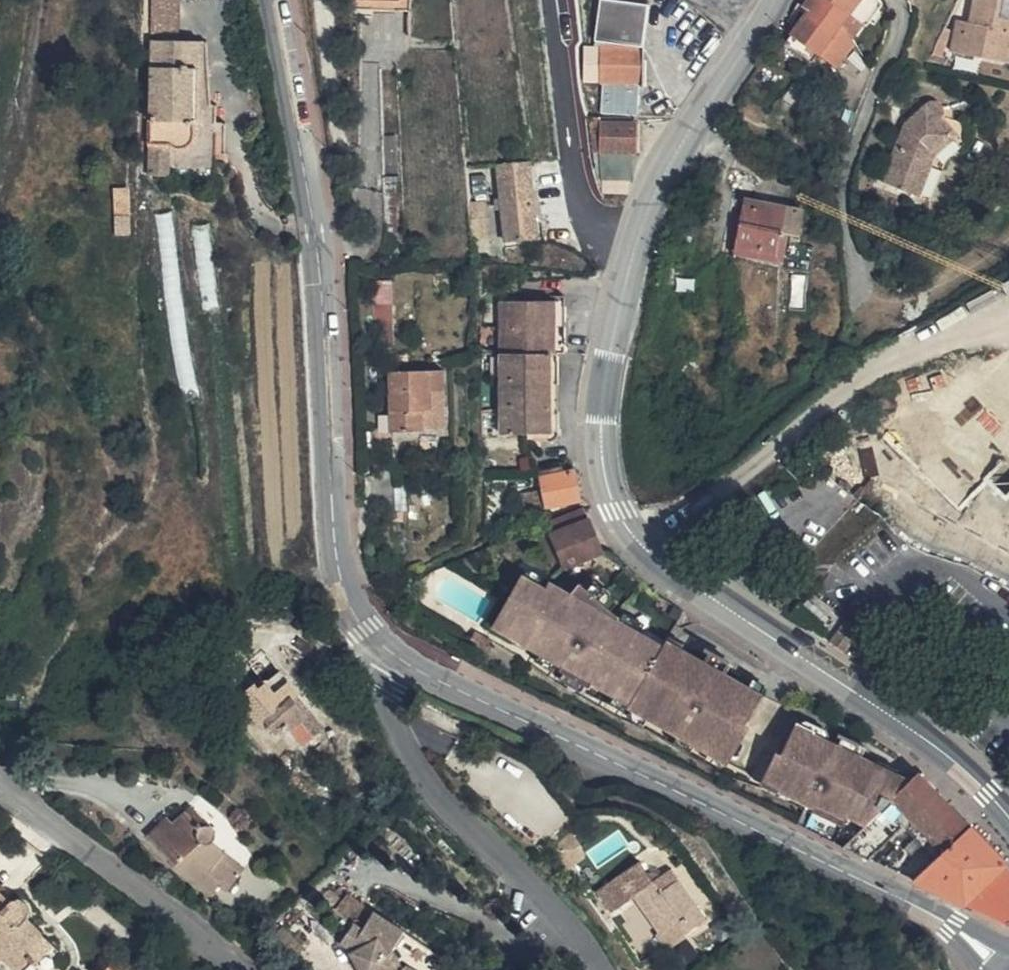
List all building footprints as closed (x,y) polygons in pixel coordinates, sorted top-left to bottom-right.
[(646,43),(653,6),(621,0),(599,0),(593,35),(645,42),(646,43)] [(811,4),(818,8),(846,27),(839,37),(847,52),(858,35),(860,37),(872,18),(863,0),(814,0),(811,4)] [(977,19),(974,30),(965,28),(959,49),(1006,59),(1008,48),(1008,0),(980,0),(977,19)] [(148,50),(174,51),(174,6),(148,5),(145,50),(148,50)] [(831,76),(847,52),(839,37),(846,27),(818,8),(791,49),(831,76)] [(960,15),(958,26),(965,28),(968,17),(960,15)] [(977,19),(968,17),(965,28),(974,30),(977,19)] [(953,48),(959,49),(965,28),(958,26),(953,48)] [(606,78),(646,79),(645,42),(605,45),(606,78)] [(590,79),(606,78),(605,45),(586,45),(590,79)] [(174,51),(148,50),(142,154),(164,155),(170,158),(176,158),(181,156),(184,154),(186,150),(189,142),(189,134),(184,134),(185,115),(196,116),(198,117),(199,80),(192,80),(194,52),(174,51)] [(192,80),(199,80),(201,53),(194,52),(192,80)] [(956,65),(982,70),(984,58),(958,53),(956,65)] [(853,85),(862,99),(866,85),(861,78),(853,85)] [(194,134),(196,116),(185,115),(184,134),(189,134),(194,134)] [(904,212),(920,180),(916,173),(924,166),(930,141),(925,136),(933,128),(927,119),(919,117),(894,141),(871,199),(904,212)] [(604,123),(603,177),(630,178),(634,178),(634,156),(641,155),(641,124),(604,123)] [(933,130),(933,128),(925,136),(930,141),(933,130)] [(936,134),(933,130),(930,141),(939,151),(924,166),(920,180),(909,215),(918,218),(939,173),(957,155),(948,139),(936,134)] [(164,155),(142,154),(140,188),(161,189),(164,155)] [(502,165),(509,239),(541,236),(533,162),(502,165)] [(603,177),(606,189),(629,189),(630,178),(603,177)] [(920,180),(904,212),(909,215),(920,180)] [(118,188),(118,235),(135,235),(134,187),(118,188)] [(472,201),(475,239),(492,237),(488,199),(472,201)] [(781,219),(741,213),(732,257),(772,265),(776,248),(792,251),(796,224),(781,221),(781,219)] [(550,313),(550,318),(551,371),(555,372),(562,372),(561,313),(550,313)] [(551,371),(550,318),(495,317),(493,445),(527,445),(547,444),(545,372),(551,371)] [(435,409),(435,370),(393,371),(395,431),(427,428),(426,409),(435,409)] [(435,370),(435,409),(440,409),(441,421),(448,421),(445,370),(435,370)] [(556,444),(555,372),(551,371),(545,372),(547,444),(556,444)] [(547,444),(527,445),(527,457),(557,455),(556,444),(547,444)] [(568,481),(535,487),(535,489),(539,516),(572,510),(568,481)] [(598,564),(583,522),(546,536),(563,579),(598,564)] [(726,758),(764,692),(669,637),(666,642),(621,616),(622,614),(583,580),(573,590),(553,578),(549,585),(526,571),(496,622),(564,661),(563,667),(592,684),(596,679),(632,700),(631,703),(726,758)] [(256,675),(272,696),(286,685),(270,664),(256,675)] [(286,685),(272,696),(265,701),(259,694),(240,709),(259,734),(264,732),(277,746),(288,740),(305,759),(327,742),(300,704),(301,704),(286,685)] [(871,823),(913,783),(817,734),(818,731),(800,722),(771,783),(819,806),(816,812),(846,826),(851,814),(871,823)] [(916,820),(946,853),(971,830),(920,776),(913,783),(871,823),(847,846),(872,858),(916,820)] [(181,821),(162,841),(155,835),(143,848),(174,882),(212,912),(221,903),(226,905),(240,888),(222,871),(224,867),(213,856),(217,851),(221,847),(221,842),(220,837),(217,833),(212,830),(205,830),(195,835),(181,821)] [(971,830),(946,853),(917,880),(1008,925),(1008,870),(971,830)] [(688,933),(708,919),(676,870),(666,877),(664,875),(662,873),(658,872),(655,872),(653,873),(644,860),(602,889),(616,911),(640,895),(665,932),(666,931),(673,939),(686,931),(688,933)] [(355,919),(365,903),(349,893),(339,909),(355,919)] [(0,904),(0,958),(9,965),(12,963),(22,969),(48,969),(45,967),(59,948),(44,937),(45,930),(44,926),(42,921),(37,917),(32,915),(25,915),(19,919),(0,904)] [(364,928),(356,923),(344,941),(358,952),(356,956),(366,969),(422,969),(414,964),(411,967),(393,953),(405,932),(375,911),(364,928)] [(425,969),(433,969),(443,954),(408,932),(395,952),(425,969)]
